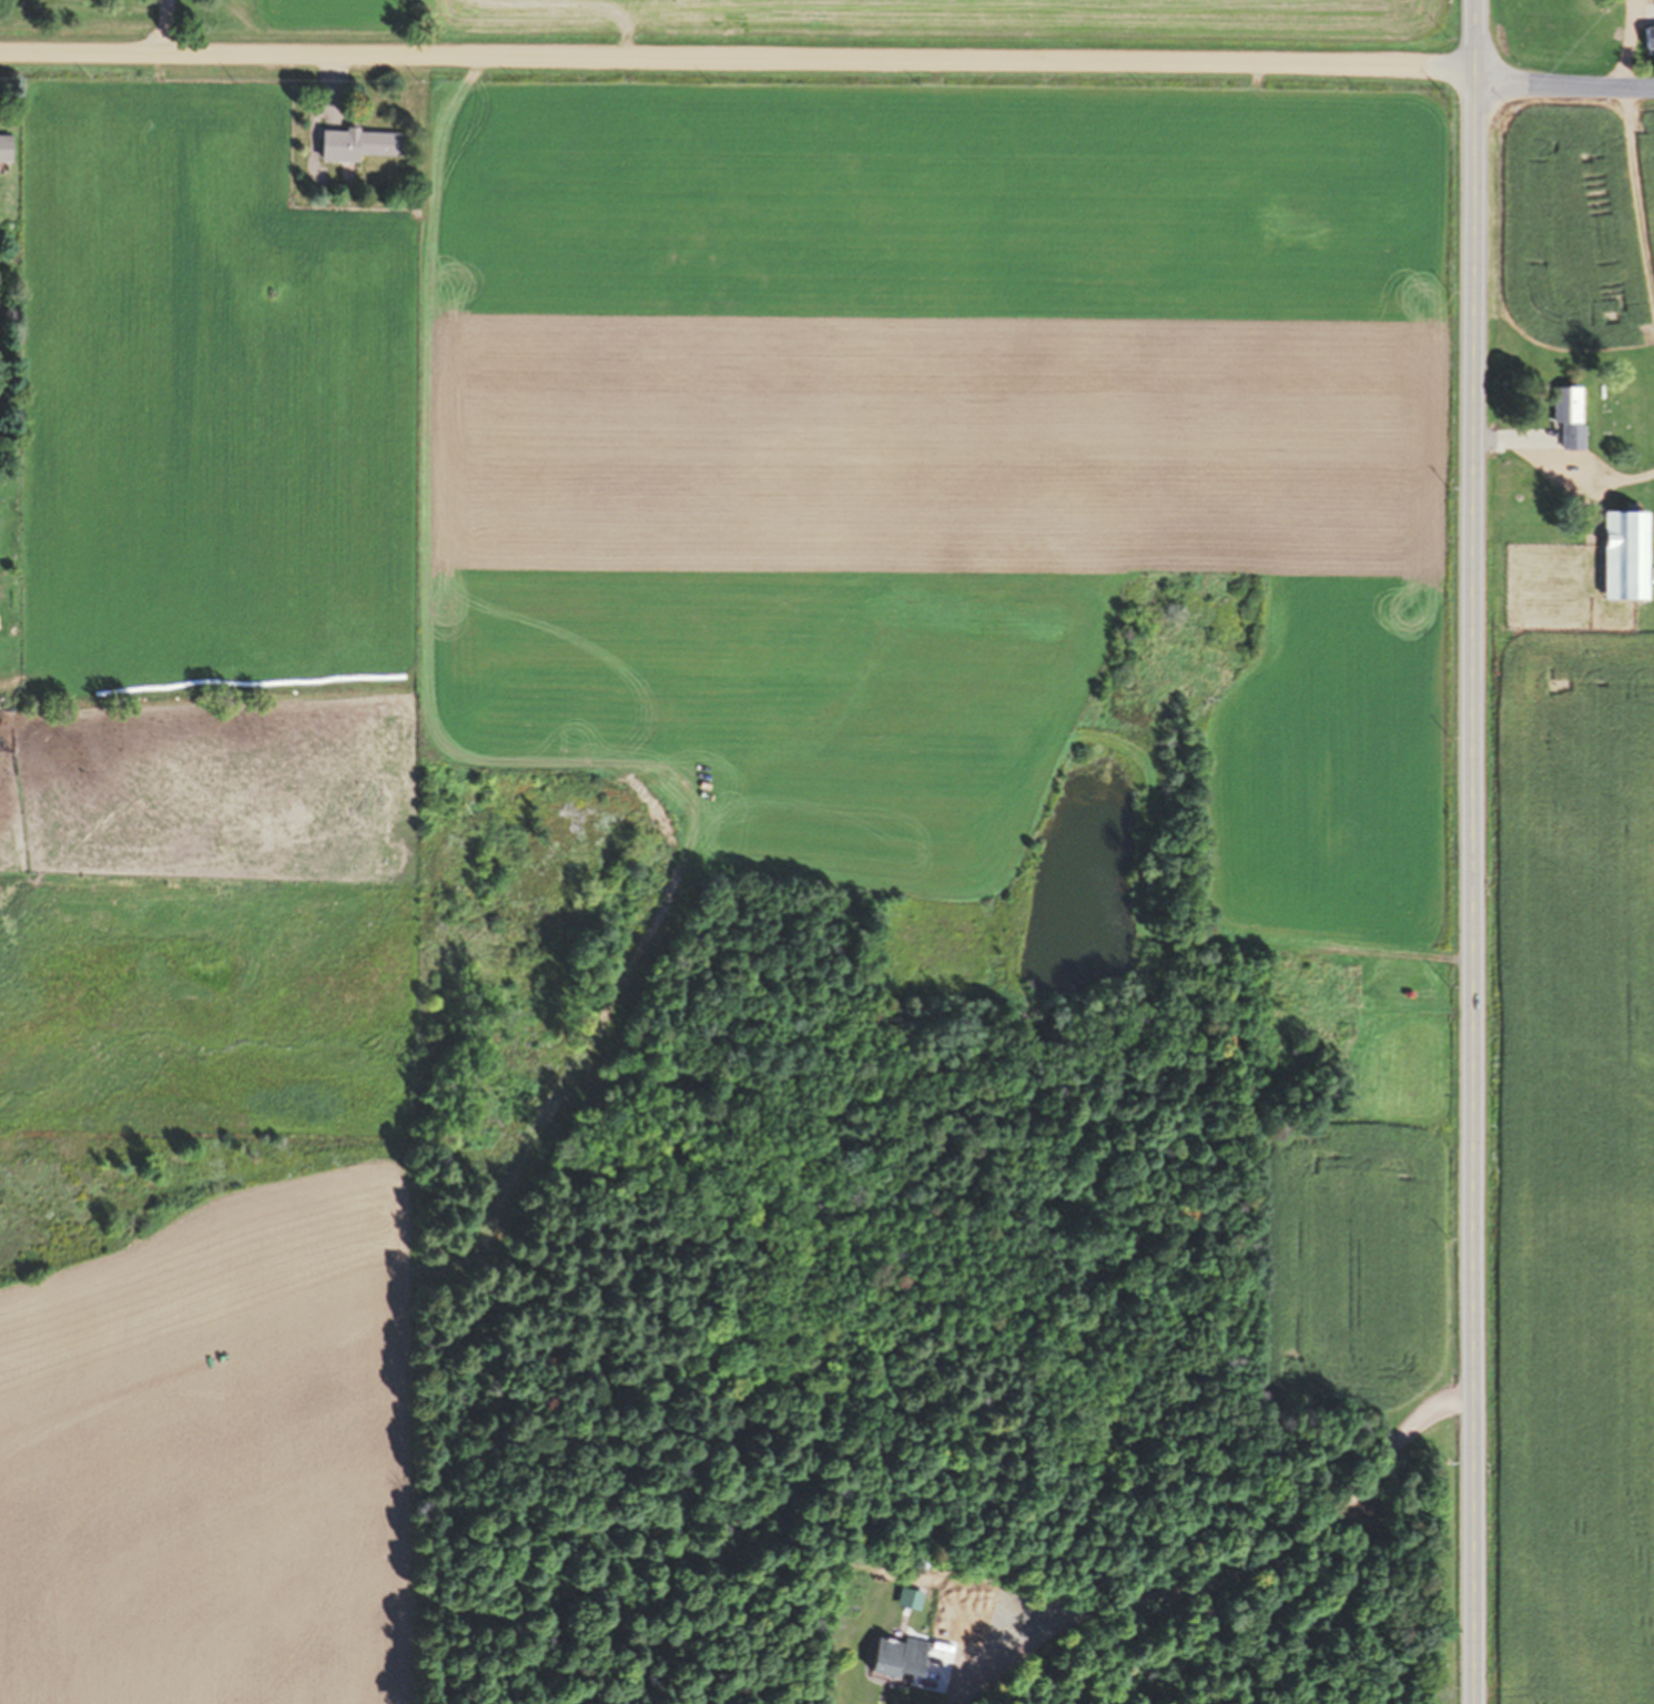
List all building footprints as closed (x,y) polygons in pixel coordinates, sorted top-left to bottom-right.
[(1653,52),(1653,26),(1642,27),(1643,53),(1653,52)] [(318,129),(318,160),(355,161),(355,154),(398,155),(398,130),(318,129)] [(10,161),(10,135),(0,135),(0,161),(10,161)] [(1552,423),(1559,423),(1559,449),(1579,449),(1579,386),(1551,386),(1552,423)] [(1600,600),(1643,600),(1643,511),(1600,511),(1600,600)] [(874,1636),(867,1670),(917,1679),(924,1641),(903,1637),(902,1641),(874,1636)]
